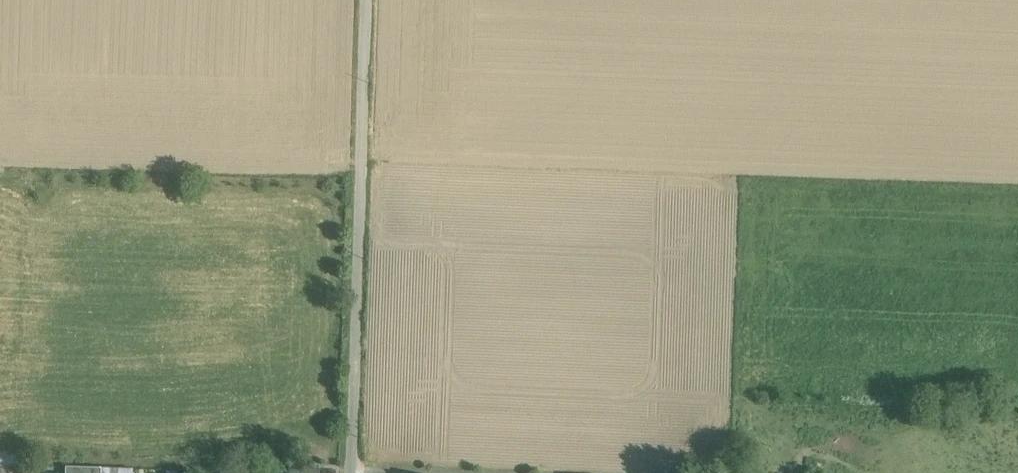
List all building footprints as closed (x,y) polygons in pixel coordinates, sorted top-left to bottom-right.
[(290,465),(290,472),(319,472),(319,466),(290,465)]
